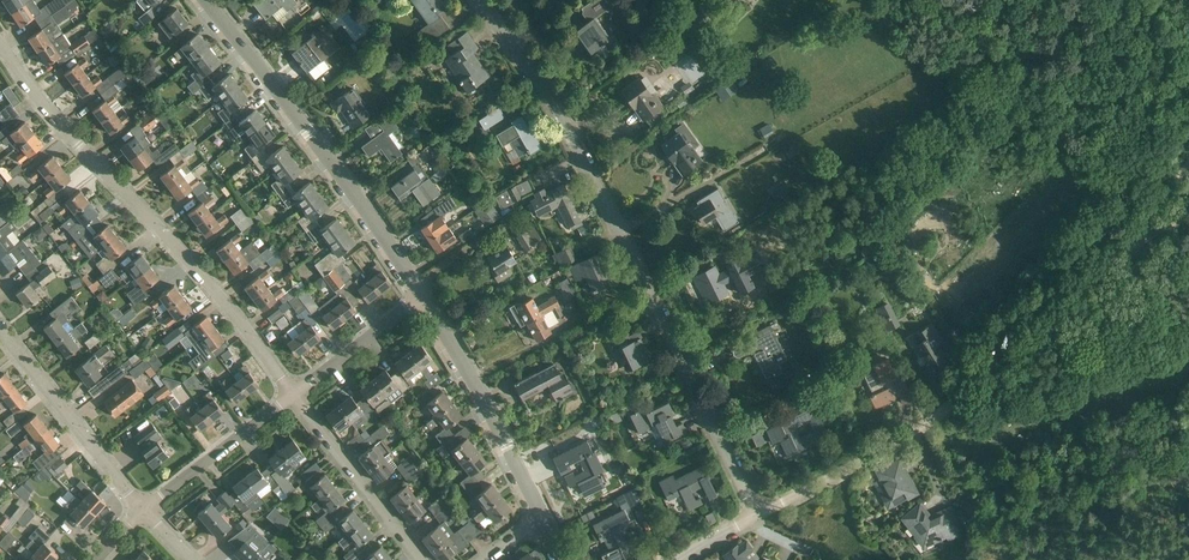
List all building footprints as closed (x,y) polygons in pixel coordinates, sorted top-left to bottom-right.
[(25,3),(23,0),(3,0),(12,12),(25,3)] [(12,12),(21,26),(34,17),(42,12),(47,9),(50,14),(65,4),(63,0),(54,0),(40,10),(38,7),(33,0),(30,0),(25,3),(12,12)] [(71,13),(78,9),(76,6),(78,4),(76,0),(72,0),(66,5),(71,13)] [(160,0),(136,0),(146,11),(138,18),(144,25),(156,15),(150,8),(153,6),(160,0)] [(253,3),(266,18),(272,13),(282,5),(287,11),(297,3),(294,0),(257,0),(253,3)] [(439,34),(448,27),(438,12),(446,6),(441,0),(414,0),(430,21),(419,30),(428,42),(439,34)] [(576,31),(591,51),(595,48),(600,54),(601,55),(603,55),(604,55),(606,54),(607,53),(609,52),(609,50),(609,49),(608,48),(618,41),(613,34),(610,37),(596,17),(605,11),(608,11),(613,7),(614,4),(611,0),(596,0),(591,3),(590,2),(581,8),(583,10),(582,13),(586,18),(589,19),(590,20),(585,24),(576,31)] [(66,5),(51,15),(54,20),(51,22),(54,26),(57,25),(72,14),(71,13),(66,5)] [(170,38),(189,23),(177,8),(163,19),(164,19),(159,23),(170,38)] [(686,32),(701,21),(695,12),(679,22),(686,32)] [(56,29),(54,26),(51,22),(29,38),(38,51),(56,39),(51,32),(56,29)] [(653,23),(638,34),(645,45),(662,34),(653,23)] [(111,33),(105,26),(100,31),(105,37),(111,33)] [(302,45),(293,53),(298,60),(299,59),(301,62),(299,63),(300,64),(301,64),(307,71),(309,70),(315,79),(329,68),(322,59),(332,52),(339,46),(325,27),(317,34),(302,45)] [(469,90),(489,76),(475,55),(472,58),(469,54),(478,48),(467,31),(447,45),(454,54),(447,59),(458,75),(455,77),(465,91),(468,89),(469,90)] [(72,48),(76,53),(89,44),(90,44),(84,35),(70,44),(63,34),(56,39),(38,51),(47,65),(72,48)] [(192,60),(209,48),(198,34),(181,46),(182,47),(174,53),(179,59),(187,53),(192,60)] [(89,44),(76,53),(78,56),(91,47),(89,44)] [(195,79),(187,86),(189,87),(193,93),(195,92),(194,91),(210,79),(206,73),(220,62),(209,48),(192,60),(198,68),(191,74),(195,79)] [(74,84),(87,75),(82,68),(89,63),(85,58),(78,63),(77,62),(65,72),(74,84)] [(113,84),(114,85),(123,78),(130,73),(123,65),(108,77),(113,84)] [(146,81),(140,73),(134,77),(141,85),(146,81)] [(222,99),(238,86),(229,74),(215,84),(211,79),(210,79),(194,91),(195,92),(198,96),(203,92),(208,99),(217,92),(222,99)] [(87,75),(74,84),(83,96),(103,81),(99,76),(92,81),(87,75)] [(123,78),(114,85),(119,91),(128,84),(123,78)] [(654,92),(651,94),(639,78),(621,90),(634,108),(636,106),(644,118),(663,104),(654,92)] [(715,90),(723,101),(739,90),(732,79),(715,90)] [(106,100),(93,110),(102,122),(115,112),(110,105),(117,100),(113,95),(119,91),(114,85),(113,84),(101,93),(106,100)] [(234,109),(248,99),(238,86),(222,99),(227,105),(217,112),(226,124),(238,115),(234,109)] [(371,115),(365,106),(366,105),(365,102),(363,100),(361,99),(360,100),(352,89),(331,103),(337,111),(343,107),(351,118),(349,120),(354,127),(371,115)] [(144,91),(137,96),(142,102),(148,97),(144,91)] [(10,101),(14,106),(21,101),(15,94),(10,98),(10,101)] [(375,104),(381,113),(391,106),(386,97),(375,104)] [(10,123),(20,116),(10,103),(0,111),(0,119),(6,127),(10,123)] [(156,110),(140,122),(145,129),(146,131),(160,121),(163,119),(156,110)] [(249,135),(265,122),(256,110),(242,120),(238,115),(226,124),(235,135),(244,128),(249,135)] [(496,110),(479,120),(484,129),(488,128),(502,120),(496,110)] [(102,122),(111,134),(124,124),(124,123),(130,118),(126,113),(119,118),(115,112),(102,122)] [(529,154),(542,147),(542,146),(541,147),(535,135),(533,136),(530,131),(521,116),(522,116),(521,115),(512,120),(514,123),(496,133),(503,144),(510,140),(519,156),(527,151),(529,154)] [(391,161),(402,153),(389,134),(399,127),(390,116),(379,124),(384,131),(362,146),(369,156),(381,147),(391,161)] [(3,141),(6,145),(9,143),(15,138),(20,144),(34,133),(25,121),(11,132),(6,127),(0,131),(0,144),(3,141)] [(260,145),(275,135),(265,122),(249,135),(254,141),(245,148),(253,159),(265,151),(260,145)] [(764,138),(774,132),(769,123),(759,129),(764,138)] [(134,136),(121,147),(130,159),(145,147),(147,145),(150,143),(145,136),(147,135),(143,130),(135,136),(135,137),(134,136)] [(424,144),(432,138),(426,130),(418,136),(424,144)] [(694,147),(691,150),(679,132),(661,145),(674,163),(676,161),(684,173),(703,160),(694,147)] [(29,156),(43,144),(34,133),(20,144),(25,151),(16,157),(21,162),(29,156)] [(424,149),(416,155),(421,161),(421,162),(441,148),(435,140),(424,148),(424,149)] [(180,150),(179,150),(185,157),(196,148),(191,141),(180,150)] [(179,150),(180,150),(175,143),(162,152),(168,159),(179,150)] [(153,159),(161,153),(157,149),(153,152),(147,145),(130,159),(139,170),(154,159),(153,159)] [(275,171),(292,158),(283,146),(269,156),(265,151),(253,159),(262,171),(271,165),(275,171)] [(446,155),(442,149),(437,153),(441,158),(446,155)] [(48,179),(62,167),(52,156),(39,167),(30,174),(34,179),(42,172),(48,179)] [(287,181),(301,171),(292,158),(275,171),(280,177),(271,184),(280,195),(291,187),(287,181)] [(174,164),(160,175),(169,187),(183,176),(178,169),(186,164),(183,159),(182,159),(175,165),(174,164)] [(414,170),(391,187),(400,199),(413,190),(423,205),(432,198),(434,200),(438,197),(437,195),(440,192),(429,177),(428,178),(418,163),(413,167),(414,170)] [(12,176),(13,178),(23,170),(18,164),(5,175),(8,179),(12,176)] [(431,176),(436,181),(448,171),(444,166),(431,176)] [(57,190),(71,179),(62,167),(48,179),(53,185),(44,192),(48,196),(56,190),(57,190)] [(183,176),(169,187),(178,198),(192,188),(200,182),(196,177),(196,178),(191,170),(183,176)] [(521,193),(533,189),(530,179),(518,183),(521,193)] [(302,206),(319,194),(310,182),(296,193),(291,187),(280,195),(289,207),(298,201),(302,206)] [(789,184),(773,193),(779,203),(788,197),(795,193),(789,184)] [(533,201),(527,204),(533,216),(539,213),(539,214),(552,207),(551,207),(556,204),(557,205),(559,204),(563,212),(561,213),(567,227),(569,226),(570,230),(583,224),(581,220),(571,199),(564,185),(554,190),(547,194),(544,189),(536,193),(538,198),(533,201)] [(504,191),(495,195),(501,209),(514,202),(513,201),(521,197),(516,186),(504,191)] [(694,208),(703,224),(717,215),(725,229),(735,223),(723,202),(725,200),(718,188),(699,200),(702,204),(694,208)] [(75,213),(89,202),(80,190),(66,201),(66,202),(58,209),(62,214),(70,207),(75,213)] [(251,198),(247,193),(242,196),(246,202),(251,198)] [(11,194),(4,199),(9,205),(16,201),(11,194)] [(314,217),(328,207),(319,194),(302,206),(307,213),(298,220),(307,232),(318,223),(314,217)] [(201,203),(188,212),(197,224),(212,213),(207,206),(214,201),(211,196),(203,202),(203,201),(201,203)] [(439,205),(438,206),(443,215),(457,206),(454,202),(451,197),(444,202),(439,205)] [(31,211),(30,212),(32,213),(35,218),(39,215),(49,206),(45,200),(31,211)] [(488,200),(483,204),(490,212),(495,208),(488,200)] [(85,225),(99,213),(89,202),(75,213),(80,219),(72,226),(67,230),(76,240),(89,230),(84,224),(85,225)] [(49,206),(39,215),(44,220),(54,212),(49,206)] [(431,221),(421,228),(428,238),(447,225),(441,216),(443,215),(438,206),(433,209),(427,214),(431,221)] [(236,224),(249,215),(242,207),(230,216),(236,224)] [(11,219),(14,217),(12,215),(14,214),(10,209),(6,213),(5,214),(3,211),(0,213),(0,228),(11,219)] [(224,214),(217,220),(212,213),(197,224),(206,236),(221,225),(221,224),(228,219),(224,214)] [(492,214),(483,221),(487,226),(496,220),(492,214)] [(236,224),(242,232),(255,222),(249,215),(236,224)] [(329,243),(346,230),(336,218),(322,228),(318,223),(307,232),(315,243),(325,236),(329,243)] [(16,226),(11,219),(0,228),(0,257),(15,245),(7,235),(17,227),(16,226)] [(48,222),(43,227),(49,234),(54,230),(48,222)] [(103,248),(117,236),(108,225),(94,235),(94,236),(94,237),(89,230),(76,240),(85,252),(90,248),(98,242),(103,248)] [(447,225),(428,238),(437,252),(447,245),(457,238),(454,233),(453,234),(450,228),(447,225)] [(589,233),(585,225),(580,227),(583,235),(589,233)] [(42,226),(33,233),(38,240),(47,234),(42,226)] [(534,226),(516,236),(525,251),(535,245),(534,243),(541,239),(534,226)] [(468,229),(473,236),(478,233),(476,230),(473,232),(470,227),(468,229)] [(463,243),(473,236),(468,229),(459,236),(463,243)] [(341,253),(355,243),(346,230),(329,243),(334,249),(314,264),(323,276),(331,270),(334,268),(341,263),(345,259),(341,253)] [(225,261),(240,250),(234,244),(242,238),(239,233),(231,239),(216,250),(225,261)] [(103,257),(95,263),(104,274),(112,268),(117,264),(113,258),(126,248),(117,236),(103,248),(98,251),(103,257)] [(0,257),(0,271),(3,275),(17,264),(19,267),(33,255),(32,253),(33,252),(23,240),(21,241),(15,245),(0,257)] [(62,244),(58,247),(62,252),(70,245),(67,242),(62,244)] [(240,250),(225,261),(234,273),(249,262),(260,253),(251,242),(240,250)] [(509,267),(516,262),(504,243),(496,248),(498,251),(488,258),(493,267),(491,269),(498,281),(513,272),(509,267)] [(265,260),(278,251),(273,244),(260,254),(265,260)] [(571,245),(557,252),(563,265),(577,258),(571,245)] [(266,261),(271,267),(283,258),(278,251),(265,260),(266,261)] [(597,289),(612,281),(598,253),(570,267),(576,279),(587,274),(594,288),(592,289),(594,292),(598,290),(597,289)] [(26,275),(36,267),(41,263),(35,254),(33,255),(19,267),(26,275)] [(136,277),(150,266),(141,254),(127,265),(127,266),(118,272),(123,279),(132,272),(136,277)] [(345,283),(352,277),(341,263),(334,268),(345,283)] [(709,303),(720,298),(728,294),(722,283),(731,278),(737,291),(734,293),(742,308),(754,302),(746,288),(749,287),(737,263),(725,268),(727,271),(718,276),(714,267),(694,276),(704,297),(706,296),(709,303)] [(370,280),(380,293),(392,283),(376,264),(371,267),(377,274),(370,280)] [(40,272),(36,267),(26,275),(31,281),(36,277),(42,284),(43,285),(56,275),(49,265),(40,272)] [(820,268),(824,275),(829,273),(825,265),(820,268)] [(144,289),(159,278),(150,266),(136,277),(140,283),(126,293),(135,305),(149,295),(144,289)] [(104,274),(99,278),(102,282),(106,287),(113,282),(119,277),(112,268),(104,274)] [(331,270),(323,276),(328,283),(334,291),(345,283),(334,268),(331,270)] [(253,298),(268,288),(262,281),(270,275),(267,270),(259,276),(258,276),(245,287),(253,298)] [(321,289),(328,283),(323,276),(315,281),(321,289)] [(82,284),(79,277),(70,281),(73,288),(82,284)] [(380,293),(370,280),(363,285),(358,278),(353,282),(368,302),(380,293)] [(284,293),(283,294),(288,299),(296,293),(306,287),(301,281),(284,293)] [(89,286),(93,292),(98,288),(97,286),(94,282),(92,284),(89,286)] [(29,283),(17,292),(28,307),(40,297),(34,289),(29,283)] [(168,308),(183,297),(174,285),(160,296),(151,303),(154,308),(163,301),(168,308)] [(575,294),(571,286),(564,290),(567,298),(575,294)] [(284,293),(281,288),(273,295),(268,288),(253,298),(262,310),(277,299),(276,299),(283,294),(284,293)] [(344,320),(356,310),(341,290),(329,300),(344,320)] [(307,308),(302,301),(296,293),(288,299),(289,301),(289,302),(299,314),(307,308)] [(518,303),(510,307),(521,327),(527,323),(527,322),(560,304),(554,295),(548,298),(548,300),(536,306),(531,298),(519,305),(518,303)] [(49,334),(55,342),(74,327),(63,313),(76,303),(71,296),(53,310),(58,316),(44,327),(44,328),(45,327),(50,333),(49,334)] [(177,320),(192,309),(183,297),(168,308),(173,314),(164,320),(168,326),(176,319),(177,320)] [(311,313),(317,309),(318,308),(309,297),(302,301),(307,308),(311,313)] [(332,329),(344,320),(329,300),(318,308),(317,309),(332,329)] [(565,302),(565,311),(575,310),(575,302),(565,302)] [(888,303),(876,309),(882,321),(884,320),(887,318),(888,318),(889,319),(890,318),(890,317),(894,315),(888,303)] [(550,333),(547,328),(559,321),(557,318),(563,315),(561,311),(562,310),(559,306),(560,306),(560,304),(527,322),(527,323),(537,340),(547,335),(550,333)] [(272,323),(284,314),(279,308),(268,317),(272,323)] [(116,319),(123,314),(120,309),(112,315),(116,319)] [(123,315),(118,320),(122,325),(128,321),(123,315)] [(193,344),(215,327),(207,316),(192,326),(193,326),(185,332),(193,344)] [(306,317),(294,327),(299,334),(309,347),(321,337),(312,326),(306,317)] [(1007,324),(1014,334),(1020,330),(1013,320),(1007,324)] [(81,322),(75,327),(82,335),(88,330),(86,328),(81,322)] [(878,333),(874,335),(881,349),(889,345),(882,332),(879,324),(875,326),(878,333)] [(937,345),(942,342),(931,325),(923,331),(928,338),(915,346),(921,356),(923,354),(929,363),(927,365),(933,374),(949,364),(937,345)] [(121,328),(120,326),(100,340),(100,341),(103,344),(123,330),(121,328)] [(74,341),(82,335),(75,327),(74,327),(55,342),(62,350),(63,349),(68,355),(66,356),(67,357),(80,347),(74,341)] [(169,349),(185,336),(178,327),(162,339),(169,349)] [(211,350),(225,339),(215,327),(193,344),(200,353),(188,361),(195,371),(215,356),(211,350)] [(294,327),(282,336),(297,356),(309,347),(299,334),(294,327)] [(957,327),(945,335),(948,340),(961,332),(957,327)] [(782,372),(778,363),(787,359),(773,331),(752,341),(751,339),(734,347),(734,348),(733,348),(733,349),(732,350),(732,351),(732,352),(732,353),(733,354),(733,355),(734,355),(734,356),(735,356),(736,356),(737,356),(738,356),(739,356),(755,348),(757,352),(754,354),(757,360),(765,377),(773,373),(774,376),(776,375),(782,372)] [(100,340),(95,333),(84,342),(90,349),(100,341),(100,340)] [(147,336),(141,346),(148,350),(154,340),(147,336)] [(630,342),(615,349),(626,371),(650,359),(640,339),(640,337),(637,339),(630,342)] [(428,379),(433,375),(425,365),(432,359),(420,344),(408,353),(420,369),(428,379)] [(102,364),(103,365),(115,356),(107,345),(89,359),(76,368),(88,385),(101,374),(96,368),(102,364)] [(225,360),(233,355),(229,349),(221,354),(225,360)] [(118,379),(129,371),(145,358),(140,351),(112,371),(118,379)] [(410,377),(420,369),(408,353),(396,362),(401,369),(395,373),(407,388),(412,384),(414,383),(410,377)] [(145,358),(129,371),(135,378),(145,371),(151,377),(157,373),(145,358)] [(903,403),(913,399),(904,381),(901,382),(898,374),(896,375),(889,360),(863,372),(868,384),(874,395),(870,397),(875,408),(895,399),(893,394),(897,391),(903,403)] [(548,386),(556,401),(561,399),(563,398),(574,392),(563,371),(559,373),(554,363),(525,378),(514,383),(523,400),(548,386)] [(208,365),(202,369),(209,378),(215,374),(208,365)] [(237,381),(247,394),(259,385),(244,365),(239,369),(244,376),(237,381)] [(386,370),(373,380),(386,396),(399,387),(402,392),(407,388),(395,373),(391,376),(386,370)] [(118,379),(112,371),(98,382),(104,390),(118,379)] [(429,389),(430,388),(442,379),(437,372),(433,375),(428,379),(424,382),(429,389)] [(16,387),(4,373),(0,376),(0,400),(16,387)] [(247,394),(237,381),(230,386),(225,379),(220,383),(235,403),(247,394)] [(104,402),(115,417),(144,394),(133,380),(104,402)] [(379,412),(391,403),(373,380),(361,389),(366,396),(361,400),(372,415),(377,411),(379,412)] [(182,383),(176,388),(179,392),(185,387),(182,383)] [(837,384),(836,388),(837,391),(840,392),(844,391),(845,387),(843,383),(840,383),(837,384)] [(821,384),(811,388),(815,397),(825,392),(821,384)] [(166,385),(158,391),(163,398),(171,392),(166,385)] [(0,400),(0,408),(1,407),(2,409),(9,404),(15,412),(27,402),(16,387),(0,400)] [(426,423),(452,403),(443,391),(436,396),(430,388),(429,389),(418,398),(424,406),(427,403),(436,415),(426,423)] [(549,390),(542,394),(545,400),(552,396),(549,390)] [(172,392),(166,397),(177,412),(183,407),(172,392)] [(212,421),(224,412),(209,392),(204,396),(209,402),(202,408),(212,421)] [(351,396),(338,406),(351,422),(355,428),(372,415),(361,400),(356,403),(351,396)] [(632,408),(639,405),(636,398),(628,401),(632,408)] [(643,408),(630,415),(639,433),(652,426),(651,424),(654,423),(659,434),(661,437),(652,441),(656,449),(667,444),(666,441),(675,437),(686,431),(682,423),(676,426),(670,415),(674,413),(668,401),(657,407),(645,412),(643,408)] [(447,426),(462,415),(452,403),(426,423),(430,428),(440,421),(445,427),(435,435),(442,444),(454,434),(447,426)] [(163,404),(155,411),(160,418),(169,411),(163,404)] [(212,421),(202,408),(195,413),(190,406),(185,410),(200,430),(212,421)] [(339,431),(351,422),(338,406),(326,415),(339,431)] [(808,445),(809,447),(819,442),(819,440),(829,436),(824,425),(815,406),(766,429),(772,443),(779,439),(788,457),(798,452),(798,450),(808,445)] [(8,427),(16,420),(11,414),(3,420),(8,427)] [(25,438),(18,444),(22,449),(48,429),(36,414),(24,424),(30,431),(23,436),(25,438)] [(17,421),(6,430),(11,436),(22,428),(17,421)] [(139,434),(134,437),(139,444),(144,450),(142,452),(153,466),(161,459),(167,455),(165,452),(157,442),(162,438),(157,431),(152,424),(139,434)] [(392,450),(382,438),(389,433),(383,425),(371,434),(377,442),(359,457),(368,469),(392,450)] [(765,428),(751,434),(756,446),(770,440),(765,428)] [(39,469),(59,454),(54,448),(60,443),(48,429),(22,449),(14,455),(15,456),(14,457),(19,462),(23,459),(25,459),(27,458),(27,456),(28,455),(27,455),(32,452),(30,451),(33,448),(35,450),(41,445),(45,451),(33,461),(39,469)] [(347,442),(352,449),(364,440),(359,433),(347,442)] [(476,449),(467,437),(460,443),(454,434),(442,444),(436,448),(443,458),(452,451),(460,462),(476,449)] [(298,459),(304,454),(293,440),(281,449),(296,468),(301,464),(298,459)] [(563,452),(553,457),(561,474),(571,469),(569,464),(579,460),(584,470),(575,475),(573,472),(564,476),(570,487),(578,483),(582,492),(603,482),(599,473),(604,470),(595,451),(593,452),(587,440),(563,452)] [(319,446),(315,441),(310,445),(314,450),(319,446)] [(285,476),(296,468),(281,449),(269,459),(273,464),(267,469),(277,481),(287,495),(294,489),(295,488),(285,476)] [(466,490),(484,476),(478,468),(486,462),(476,449),(460,462),(470,474),(460,482),(463,486),(466,490)] [(388,453),(368,469),(378,481),(396,467),(396,466),(397,465),(388,454),(388,453)] [(54,475),(55,476),(68,466),(59,454),(39,469),(39,470),(45,465),(53,475),(54,475)] [(618,454),(612,457),(615,464),(621,461),(618,454)] [(402,475),(415,465),(408,457),(397,465),(396,466),(396,467),(402,475)] [(881,478),(874,482),(880,492),(886,489),(891,498),(903,492),(907,499),(918,493),(908,474),(905,475),(897,460),(877,470),(881,478)] [(305,480),(316,472),(321,468),(316,462),(301,474),(302,476),(305,480)] [(415,465),(402,475),(409,483),(421,474),(415,465)] [(39,472),(47,479),(52,474),(45,466),(39,472)] [(681,494),(689,509),(702,503),(700,497),(696,499),(692,491),(703,486),(709,499),(717,495),(703,466),(675,479),(673,475),(659,482),(668,500),(681,494)] [(245,477),(256,491),(268,482),(257,468),(245,477)] [(325,474),(320,478),(316,472),(305,480),(302,482),(314,496),(317,493),(320,497),(335,486),(325,474)] [(305,480),(302,476),(296,480),(300,484),(302,482),(305,480)] [(485,508),(501,495),(492,484),(485,489),(479,481),(484,477),(484,476),(466,490),(473,498),(476,496),(485,508)] [(256,491),(245,477),(232,486),(246,504),(240,508),(246,516),(245,516),(250,522),(257,517),(247,503),(258,495),(256,491)] [(36,487),(28,479),(22,485),(30,493),(36,487)] [(82,502),(95,514),(106,503),(81,479),(76,485),(88,496),(82,502)] [(277,481),(270,486),(282,501),(288,497),(287,495),(277,481)] [(400,509),(415,497),(406,485),(391,497),(400,509)] [(321,497),(311,505),(316,511),(322,506),(325,503),(330,509),(330,510),(339,503),(344,499),(335,486),(321,497)] [(641,502),(634,489),(616,497),(623,510),(593,525),(601,541),(604,539),(610,550),(609,551),(605,552),(605,553),(601,555),(604,559),(622,559),(626,558),(622,551),(640,542),(637,535),(626,541),(619,527),(636,519),(630,507),(641,502)] [(208,526),(221,515),(235,503),(225,491),(217,498),(221,503),(215,508),(211,503),(198,514),(208,526)] [(84,526),(95,514),(82,502),(75,495),(69,503),(68,502),(64,507),(84,526)] [(489,513),(495,521),(511,508),(501,495),(485,508),(473,517),(474,517),(466,524),(475,536),(484,530),(478,523),(488,515),(487,514),(489,513)] [(20,506),(12,515),(18,520),(30,504),(21,496),(18,500),(16,503),(20,506)] [(400,509),(410,522),(425,510),(415,497),(400,509)] [(434,515),(447,505),(440,497),(428,507),(434,515)] [(438,526),(422,538),(432,550),(447,538),(454,533),(445,521),(453,514),(459,509),(453,501),(447,506),(435,515),(441,523),(438,526)] [(911,511),(903,517),(916,535),(924,544),(934,539),(936,542),(947,536),(948,540),(960,535),(958,531),(960,530),(955,518),(950,507),(936,513),(937,515),(930,518),(928,515),(929,514),(920,503),(911,511)] [(31,504),(27,508),(34,513),(36,509),(31,504)] [(344,508),(321,526),(326,532),(335,525),(344,536),(338,541),(339,541),(363,522),(353,510),(348,514),(344,508)] [(326,512),(316,520),(321,526),(334,515),(330,510),(330,509),(326,512)] [(712,512),(705,515),(710,525),(717,521),(712,512)] [(590,519),(586,513),(581,515),(584,522),(590,519)] [(2,528),(9,519),(4,515),(0,520),(0,531),(2,528)] [(208,526),(218,538),(231,526),(221,515),(208,526)] [(181,516),(175,522),(180,527),(186,521),(181,516)] [(286,516),(277,525),(281,529),(290,519),(286,516)] [(243,519),(235,525),(240,530),(247,524),(243,519)] [(358,545),(372,534),(363,522),(339,541),(344,548),(354,540),(358,545)] [(475,536),(466,524),(448,538),(447,538),(432,550),(440,559),(444,559),(457,550),(453,545),(463,537),(467,542),(475,536)] [(25,546),(34,553),(41,559),(53,559),(58,555),(45,543),(50,537),(39,526),(29,537),(31,539),(25,546)] [(6,550),(16,537),(9,531),(7,533),(0,542),(0,545),(6,550)] [(234,552),(242,559),(253,559),(259,554),(264,549),(270,542),(270,541),(266,537),(265,537),(259,544),(258,543),(253,548),(245,541),(234,552)] [(319,545),(313,540),(309,545),(315,550),(319,545)] [(723,555),(727,559),(749,559),(745,555),(753,549),(746,540),(738,546),(737,545),(723,555)] [(253,559),(266,559),(277,548),(270,542),(264,549),(259,554),(253,559)] [(645,543),(635,548),(640,559),(646,559),(652,557),(645,543)] [(16,559),(17,559),(41,559),(34,553),(25,546),(23,544),(17,550),(21,553),(16,559)] [(369,545),(361,552),(366,558),(367,557),(374,551),(369,545)] [(356,546),(348,552),(353,558),(361,552),(356,546)] [(391,558),(381,546),(374,551),(367,557),(370,559),(388,559),(391,558)] [(539,547),(538,547),(530,553),(535,559),(541,559),(544,558),(539,547)] [(135,559),(154,559),(144,550),(135,559)] [(530,553),(528,552),(518,559),(535,559),(530,553)]
